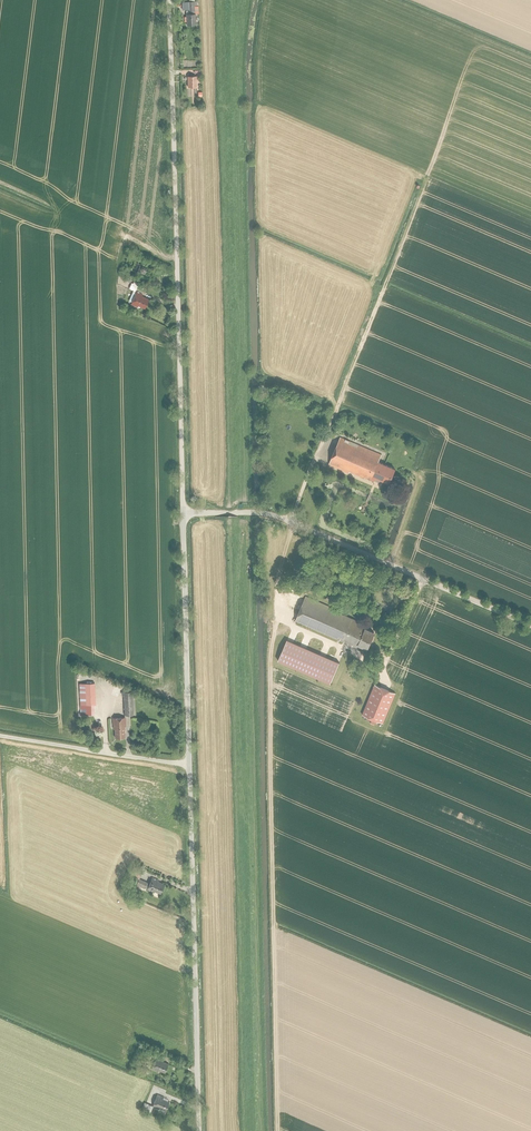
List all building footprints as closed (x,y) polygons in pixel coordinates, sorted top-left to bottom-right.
[(186,13),(195,13),(195,12),(195,4),(195,0),(188,0),(188,8),(185,8),(186,13)] [(195,13),(186,13),(186,15),(184,15),(184,19),(186,19),(186,24),(196,24),(195,13)] [(187,75),(188,86),(196,86),(196,78),(198,78),(198,75),(187,75)] [(149,264),(135,259),(131,270),(145,275),(149,264)] [(137,285),(131,282),(129,288),(135,291),(137,285)] [(142,293),(136,291),(131,304),(137,307),(137,305),(144,308),(148,298),(142,295),(142,293)] [(382,454),(340,437),(329,465),(349,473),(349,471),(365,477),(365,476),(371,479),(379,460),(382,454)] [(395,467),(379,460),(371,479),(374,480),(375,477),(389,482),(395,467)] [(364,626),(365,624),(334,610),(335,608),(305,596),(295,620),(344,641),(344,640),(356,645),(357,643),(367,647),(375,630),(364,626)] [(339,661),(287,639),(277,660),(329,683),(339,661)] [(95,683),(80,684),(81,706),(96,705),(95,683)] [(395,692),(374,684),(362,714),(383,722),(395,692)] [(133,692),(123,693),(124,716),(134,715),(133,692)] [(126,718),(112,719),(113,726),(114,726),(114,730),(115,730),(115,739),(126,739),(125,727),(126,727),(126,718)] [(152,878),(148,890),(161,895),(165,884),(157,882),(158,880),(152,878)] [(147,883),(140,880),(137,885),(145,889),(147,883)] [(162,1060),(156,1058),(151,1070),(158,1073),(158,1071),(166,1074),(169,1065),(161,1062),(162,1060)] [(164,1097),(157,1095),(153,1106),(153,1107),(166,1112),(170,1102),(163,1100),(164,1097)] [(153,1106),(144,1103),(142,1108),(151,1112),(153,1107),(153,1106)]
